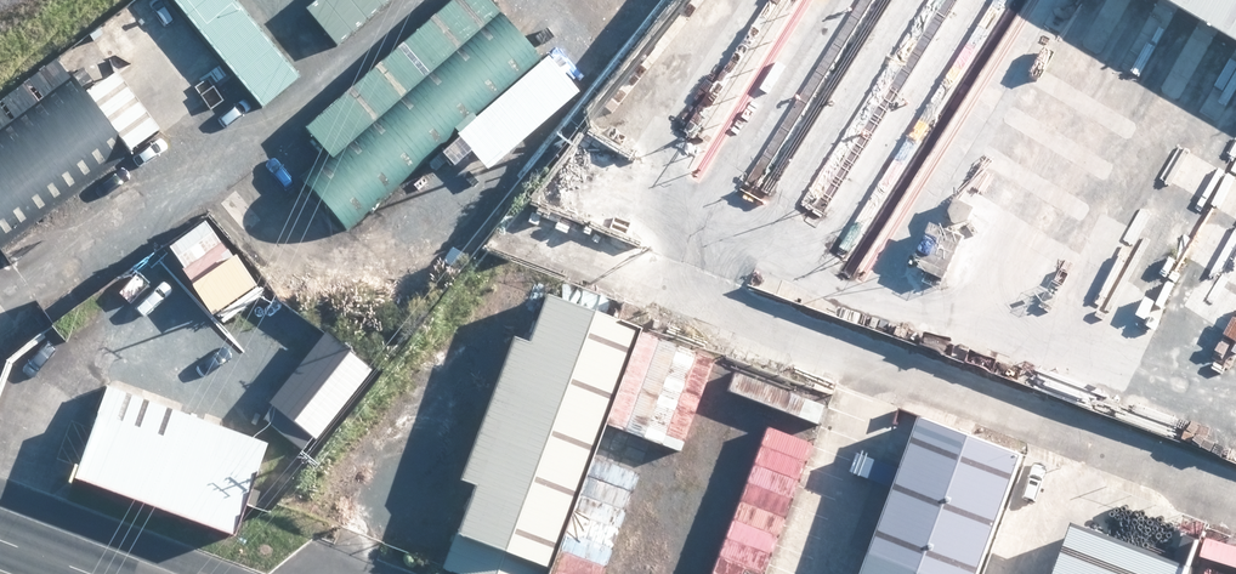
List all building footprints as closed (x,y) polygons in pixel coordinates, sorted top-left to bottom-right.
[(1235,28),(1235,0),(1188,0),(1235,28)] [(482,115),(548,58),(511,15),(470,50),(458,36),(446,47),(458,60),(341,161),(338,157),(310,181),(352,228),(465,131),(468,134),(484,119),(482,115)] [(134,152),(65,58),(0,105),(0,251),(134,152)] [(193,270),(230,243),(215,222),(178,249),(193,270)] [(220,317),(267,287),(247,257),(201,287),(220,317)] [(633,317),(542,284),(525,331),(507,325),(454,469),(471,475),(453,522),(445,519),(432,556),(481,573),(532,573),(540,554),(545,556),(633,317)] [(381,370),(334,333),(278,406),(279,407),(269,419),(310,450),(319,438),(325,442),(381,370)] [(107,421),(86,481),(243,537),(275,445),(115,387),(106,414),(109,415),(107,421)] [(904,399),(838,573),(953,573),(1005,437),(904,399)] [(771,426),(714,573),(769,573),(818,445),(771,426)] [(1061,508),(1038,573),(1175,573),(1183,552),(1061,508)]
